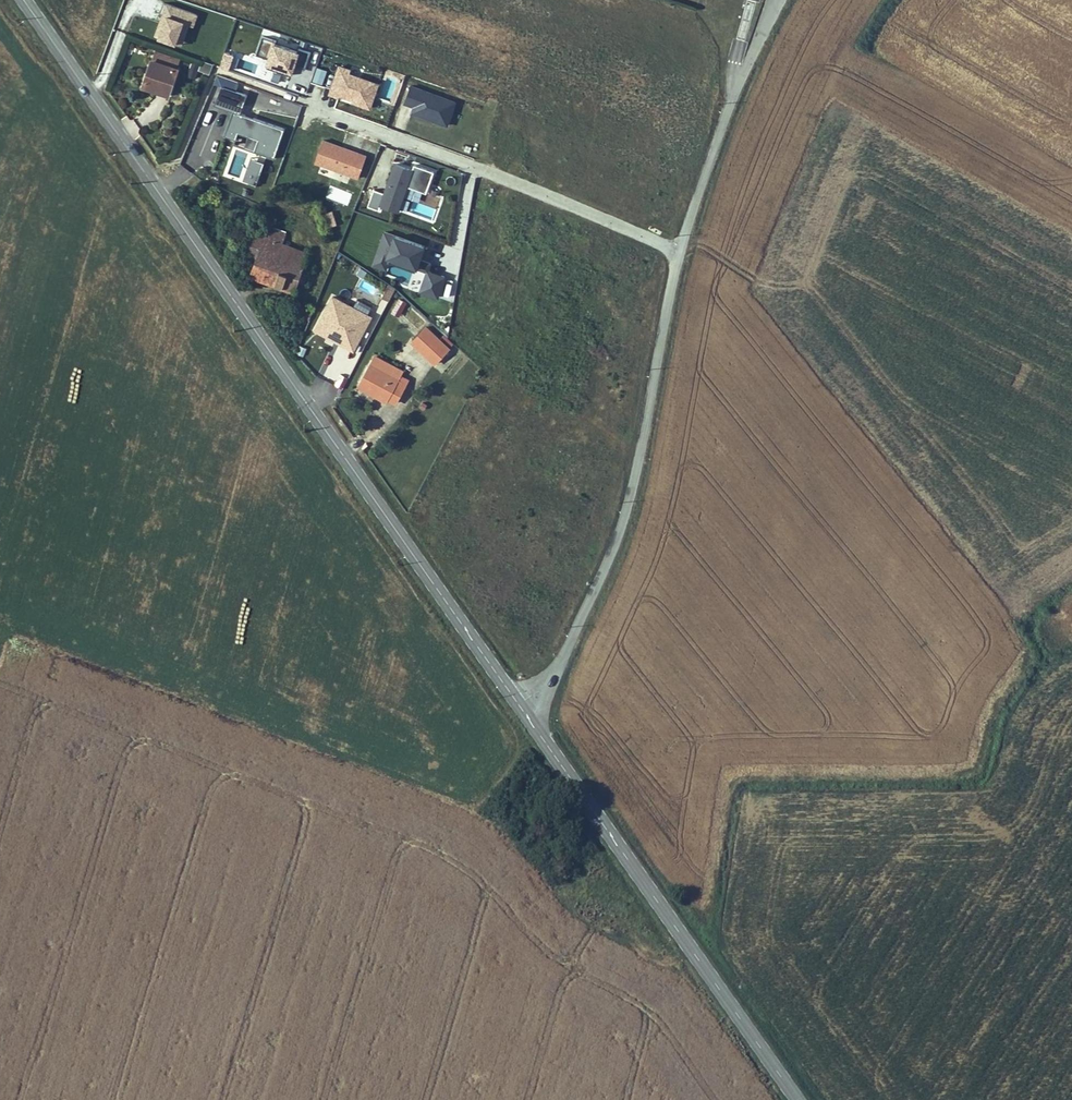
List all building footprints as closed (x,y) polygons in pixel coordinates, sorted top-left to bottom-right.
[(181,45),(188,23),(193,25),(198,12),(164,1),(153,36),(181,45)] [(152,36),(149,43),(173,52),(176,44),(152,36)] [(268,57),(265,66),(292,75),(295,65),(304,68),(309,52),(261,37),(256,53),(268,57)] [(149,43),(140,69),(150,73),(151,70),(169,76),(177,53),(173,52),(149,43)] [(220,64),(227,67),(231,57),(224,54),(220,64)] [(370,108),(379,80),(337,65),(327,93),(370,108)] [(149,75),(167,82),(169,76),(151,70),(150,73),(149,75)] [(448,126),(457,99),(409,83),(401,110),(448,126)] [(219,138),(274,155),(283,127),(240,113),(246,93),(219,85),(213,105),(228,109),(219,138)] [(357,178),(366,154),(321,137),(312,162),(357,178)] [(243,181),(255,185),(263,161),(251,157),(243,181)] [(383,191),(373,188),(368,203),(398,213),(406,186),(426,192),(433,170),(413,163),(412,167),(392,161),(383,191)] [(332,210),(323,212),(327,227),(336,224),(332,210)] [(251,251),(245,265),(293,289),(308,261),(278,246),(282,237),(287,229),(273,222),(268,231),(249,220),(246,226),(253,229),(243,246),(251,251)] [(406,289),(439,297),(445,273),(429,269),(431,261),(421,258),(425,242),(380,231),(371,265),(387,269),(385,275),(408,281),(406,289)] [(282,237),(278,246),(308,261),(312,253),(282,237)] [(344,374),(372,313),(329,294),(312,331),(334,341),(318,376),(342,387),(348,376),(344,374)] [(401,329),(427,347),(439,331),(412,313),(401,329)] [(391,354),(365,340),(360,349),(387,363),(389,359),(391,354)] [(389,359),(387,363),(360,349),(350,369),(377,382),(385,387),(398,363),(389,359)] [(377,382),(350,369),(348,372),(375,385),(377,382)]
